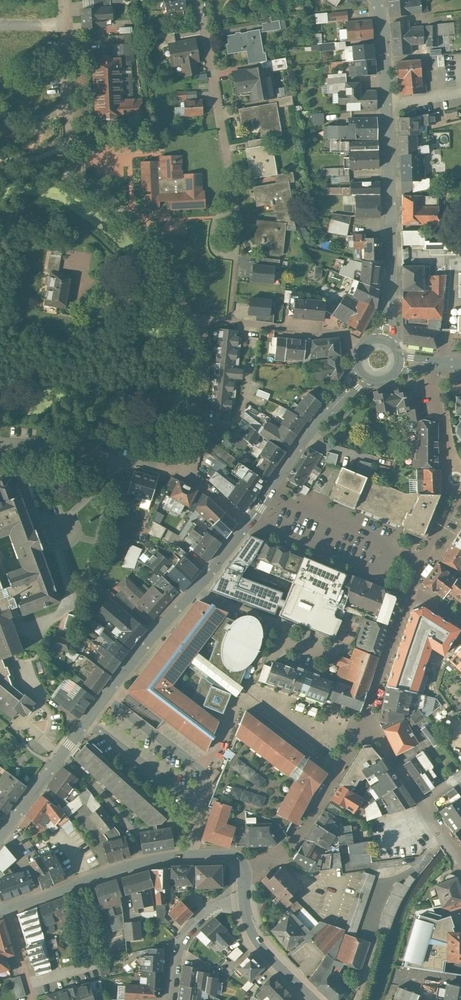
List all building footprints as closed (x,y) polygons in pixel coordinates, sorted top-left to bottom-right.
[(94,9),(99,9),(99,8),(111,8),(110,0),(93,0),(94,9)] [(165,4),(167,12),(176,10),(183,9),(186,8),(184,0),(164,0),(165,4)] [(389,2),(391,16),(409,14),(406,0),(404,0),(389,2)] [(409,14),(421,13),(420,0),(406,0),(409,14)] [(111,8),(99,8),(99,9),(100,9),(101,28),(105,27),(104,20),(111,19),(111,8)] [(94,9),(82,9),(83,29),(100,28),(101,28),(100,9),(99,9),(94,9)] [(347,12),(327,14),(327,21),(347,19),(347,12)] [(371,20),(346,22),(348,41),(372,39),(372,38),(371,20)] [(279,21),(261,23),(263,32),(280,29),(279,21)] [(407,22),(391,23),(392,39),(409,38),(423,37),(422,27),(408,28),(407,22)] [(449,23),(437,25),(437,36),(449,34),(449,23)] [(437,25),(426,26),(427,37),(437,36),(437,25)] [(259,30),(247,32),(226,36),(229,52),(246,49),(248,64),(260,62),(266,61),(265,53),(263,53),(259,30)] [(172,33),(155,33),(158,47),(169,45),(174,44),(172,33)] [(137,34),(124,34),(124,44),(133,44),(137,44),(137,34)] [(409,38),(392,39),(394,55),(410,53),(409,44),(409,38)] [(174,44),(169,45),(169,48),(170,55),(172,65),(182,64),(184,76),(198,74),(196,61),(198,61),(195,40),(174,44)] [(124,44),(113,45),(113,54),(110,57),(112,59),(113,59),(113,55),(118,55),(118,52),(125,52),(126,93),(128,93),(128,98),(132,98),(131,61),(134,61),(133,44),(124,44)] [(373,44),(352,46),(353,61),(374,59),(373,44)] [(352,46),(341,47),(342,62),(353,61),(352,46)] [(110,57),(109,56),(104,56),(100,60),(98,60),(98,57),(93,58),(94,87),(93,87),(93,93),(95,93),(96,120),(105,120),(105,122),(114,121),(114,119),(142,118),(141,100),(128,100),(128,98),(128,93),(126,93),(125,52),(118,52),(118,55),(113,55),(113,59),(112,59),(110,57)] [(266,61),(260,62),(261,68),(272,66),(273,71),(287,68),(285,58),(266,61)] [(374,59),(353,61),(354,66),(350,66),(351,76),(355,75),(355,76),(375,74),(374,59)] [(420,60),(397,62),(398,78),(399,78),(399,85),(400,85),(401,95),(426,93),(424,80),(422,81),(420,60)] [(342,67),(330,68),(331,76),(343,75),(342,67)] [(268,71),(258,72),(258,69),(233,73),(236,91),(251,88),(253,102),(268,99),(273,98),(268,71)] [(346,77),(322,78),(322,85),(327,85),(346,83),(346,77)] [(346,83),(327,85),(328,94),(339,93),(339,92),(347,91),(346,83)] [(285,86),(277,88),(278,96),(286,94),(285,86)] [(376,90),(347,91),(339,92),(339,93),(340,104),(346,103),(347,111),(360,110),(360,111),(377,110),(376,90)] [(273,98),(268,99),(269,105),(240,110),(243,128),(244,128),(244,127),(252,126),(253,128),(254,128),(254,125),(261,124),(263,138),(266,138),(280,135),(276,109),(293,106),(292,95),(273,98)] [(202,101),(184,101),(185,116),(203,115),(202,101)] [(457,108),(451,110),(453,119),(460,117),(457,108)] [(323,113),(312,113),(312,124),(323,124),(323,113)] [(433,113),(421,116),(421,118),(417,118),(417,127),(421,125),(434,124),(433,113)] [(377,118),(351,119),(351,125),(352,130),(346,130),(346,139),(376,139),(377,139),(377,118)] [(417,118),(399,118),(400,135),(415,134),(418,134),(417,127),(417,118)] [(351,125),(328,127),(328,138),(346,139),(346,130),(352,130),(351,125)] [(400,135),(398,135),(399,155),(401,155),(415,154),(415,146),(415,134),(400,135)] [(447,138),(449,143),(459,141),(460,145),(460,135),(447,138)] [(263,138),(249,141),(250,149),(247,150),(251,179),(274,175),(276,175),(274,159),(270,160),(268,146),(267,146),(266,138),(263,138)] [(340,141),(330,141),(330,152),(340,152),(340,141)] [(349,142),(340,141),(340,152),(348,153),(349,153),(348,142),(349,142)] [(349,142),(348,142),(349,153),(378,152),(377,141),(349,142)] [(349,153),(348,153),(348,157),(349,168),(378,167),(378,152),(349,153)] [(415,154),(401,155),(402,179),(421,178),(420,170),(421,170),(419,170),(419,154),(421,154),(421,153),(415,154)] [(157,167),(157,161),(142,162),(143,191),(150,191),(150,194),(148,194),(143,200),(144,205),(145,207),(145,208),(147,208),(149,209),(154,209),(159,204),(159,201),(170,201),(170,208),(205,207),(204,191),(201,191),(200,174),(184,174),(185,177),(181,177),(180,155),(160,156),(161,167),(157,167)] [(344,168),(322,169),(323,177),(340,176),(349,176),(349,168),(344,169),(344,168)] [(276,175),(274,175),(276,183),(288,181),(289,183),(294,182),(292,172),(276,175)] [(276,183),(253,187),(256,207),(271,204),(271,206),(272,206),(274,213),(277,212),(289,211),(293,211),(289,183),(288,181),(276,183)] [(379,182),(351,182),(351,187),(351,194),(375,194),(379,194),(379,182)] [(422,184),(411,184),(411,193),(422,190),(422,184)] [(379,196),(355,195),(355,216),(380,217),(379,196)] [(438,196),(402,196),(402,224),(438,224),(438,196)] [(289,211),(277,212),(276,223),(285,224),(285,225),(296,227),(289,211)] [(350,216),(333,213),(331,219),(349,224),(350,216)] [(331,219),(330,219),(329,224),(331,224),(330,233),(347,236),(349,224),(331,219)] [(276,223),(257,221),(255,240),(262,241),(262,243),(264,243),(264,241),(271,242),(270,252),(282,254),(285,225),(285,224),(276,223)] [(423,231),(401,231),(402,245),(424,245),(423,241),(423,231)] [(380,238),(365,239),(365,234),(353,235),(354,249),(360,248),(360,260),(362,260),(380,263),(380,238)] [(428,242),(428,241),(423,241),(424,245),(424,249),(460,249),(460,235),(447,238),(447,242),(428,242)] [(62,251),(50,249),(49,255),(61,257),(62,251)] [(61,257),(49,255),(46,272),(51,273),(51,272),(58,273),(61,257)] [(362,263),(348,259),(346,266),(342,265),(343,263),(334,261),(331,270),(339,274),(359,282),(360,282),(362,263)] [(380,263),(362,260),(362,263),(360,282),(378,289),(380,263)] [(275,264),(253,261),(250,277),(272,280),(275,264)] [(423,266),(402,266),(402,290),(423,290),(423,277),(423,275),(423,274),(424,273),(424,272),(424,271),(424,270),(424,269),(423,268),(423,266)] [(331,270),(330,270),(328,277),(332,279),(336,280),(339,274),(331,270)] [(58,273),(51,272),(51,273),(45,304),(65,308),(70,276),(58,273)] [(359,282),(339,274),(336,280),(333,288),(346,293),(348,291),(354,295),(359,282)] [(445,275),(432,276),(429,276),(429,277),(423,277),(423,290),(402,290),(402,297),(431,297),(431,300),(443,301),(445,275)] [(360,282),(359,282),(354,295),(375,308),(376,307),(378,289),(360,282)] [(354,295),(348,291),(346,293),(332,315),(362,333),(375,308),(354,295)] [(271,298),(249,295),(247,310),(269,314),(271,298)] [(431,297),(402,297),(402,315),(402,325),(415,326),(415,324),(428,324),(428,328),(440,330),(441,324),(443,301),(431,300),(431,297)] [(289,298),(289,302),(287,316),(323,320),(325,302),(302,300),(289,298)] [(415,326),(402,325),(403,342),(404,344),(437,348),(440,330),(428,328),(415,326)] [(219,330),(211,409),(228,411),(228,410),(231,410),(232,404),(229,404),(230,391),(233,391),(233,386),(231,385),(232,378),(234,378),(235,372),(232,372),(234,359),(236,359),(237,354),(234,353),(235,346),(237,346),(238,340),(236,340),(237,331),(219,330)] [(258,338),(250,337),(248,355),(256,356),(258,338)] [(287,339),(277,337),(275,354),(285,355),(287,339)] [(306,340),(287,338),(285,355),(285,358),(304,360),(306,340)] [(338,338),(312,341),(310,358),(340,355),(338,338)] [(339,356),(304,364),(309,384),(323,382),(337,379),(342,372),(339,356)] [(270,394),(258,389),(255,395),(267,401),(270,394)] [(410,391),(402,392),(402,389),(393,391),(394,393),(389,394),(389,392),(382,393),(381,390),(372,391),(376,413),(384,411),(384,414),(393,413),(392,407),(396,406),(396,408),(404,407),(404,410),(407,410),(413,409),(412,401),(410,391)] [(307,393),(298,406),(295,403),(290,409),(309,422),(322,404),(315,398),(315,396),(310,392),(308,393),(307,393)] [(457,396),(456,395),(455,396),(456,397),(455,402),(455,410),(455,414),(454,415),(455,416),(456,415),(459,416),(459,418),(457,419),(459,421),(455,425),(453,424),(452,426),(455,427),(454,433),(452,433),(453,435),(455,435),(458,439),(456,442),(458,443),(460,441),(460,397),(457,396)] [(413,409),(407,410),(409,422),(413,422),(416,421),(423,420),(419,400),(412,401),(413,409)] [(287,409),(282,417),(286,420),(292,412),(287,409)] [(286,420),(283,425),(297,434),(306,421),(292,412),(286,420)] [(262,425),(251,417),(248,423),(250,425),(257,432),(262,425)] [(423,420),(416,421),(416,428),(416,446),(413,446),(413,466),(416,467),(438,468),(438,423),(423,420)] [(279,430),(267,422),(261,431),(273,439),(279,430)] [(257,432),(250,425),(243,437),(249,443),(253,446),(253,445),(255,442),(260,434),(259,433),(257,432)] [(283,425),(279,430),(273,439),(288,448),(297,434),(283,425)] [(273,439),(261,431),(259,433),(260,434),(268,441),(268,440),(271,442),(273,439)] [(247,445),(233,436),(230,441),(234,444),(231,448),(238,453),(242,457),(247,460),(250,456),(246,453),(247,452),(244,450),(247,445)] [(225,451),(210,440),(204,450),(218,460),(225,451)] [(271,442),(268,440),(268,441),(262,450),(260,454),(276,465),(285,451),(271,442)] [(258,448),(253,445),(253,446),(249,443),(248,445),(252,448),(250,452),(257,458),(260,454),(262,450),(258,448)] [(342,458),(346,459),(350,449),(335,444),(333,451),(343,455),(342,458)] [(298,462),(311,471),(314,466),(321,455),(308,447),(298,462)] [(225,451),(218,460),(228,467),(234,458),(225,451)] [(338,454),(327,452),(326,457),(325,464),(335,466),(338,454)] [(276,465),(260,454),(257,458),(250,469),(266,479),(276,465)] [(247,460),(242,457),(231,473),(238,479),(239,477),(241,478),(238,483),(255,495),(266,480),(248,469),(252,463),(247,460)] [(372,463),(360,460),(355,472),(369,478),(372,463)] [(311,471),(298,462),(287,478),(301,486),(311,471)] [(321,470),(314,466),(311,471),(318,475),(321,470)] [(355,472),(341,467),(329,497),(423,535),(439,494),(405,493),(369,478),(355,472)] [(438,470),(416,469),(417,493),(424,493),(439,494),(438,470)] [(145,471),(144,474),(134,471),(127,493),(137,496),(136,499),(140,500),(141,497),(151,500),(158,478),(148,475),(149,472),(145,471)] [(235,487),(215,471),(211,476),(209,480),(228,498),(235,487)] [(7,479),(6,477),(2,476),(0,477),(0,502),(17,496),(11,478),(7,479)] [(171,477),(160,501),(166,504),(170,496),(178,481),(171,477)] [(197,490),(178,481),(170,496),(177,500),(184,504),(189,506),(197,490)] [(127,485),(121,483),(118,492),(124,494),(127,485)] [(255,495),(238,483),(235,487),(228,498),(243,512),(255,495)] [(188,519),(178,535),(183,538),(200,513),(195,509),(207,496),(197,490),(189,506),(187,509),(190,511),(186,517),(188,519)] [(12,532),(15,542),(13,543),(13,545),(18,558),(19,557),(22,568),(16,570),(14,566),(5,569),(8,577),(11,586),(16,599),(7,602),(8,606),(10,605),(11,609),(17,606),(16,603),(17,602),(22,615),(43,607),(44,607),(44,605),(47,604),(48,605),(49,605),(60,601),(56,590),(56,589),(54,590),(53,586),(54,585),(54,584),(41,550),(42,549),(35,529),(33,530),(20,495),(17,496),(0,502),(0,537),(12,532)] [(177,500),(170,496),(166,504),(165,505),(166,505),(172,509),(174,506),(177,500)] [(224,512),(207,496),(195,509),(200,513),(212,525),(224,512)] [(184,504),(177,500),(174,506),(181,509),(184,504)] [(160,501),(156,510),(155,513),(161,516),(166,505),(165,505),(166,504),(160,501)] [(181,509),(174,506),(172,509),(171,510),(179,514),(181,509)] [(212,525),(225,537),(236,523),(224,512),(212,525)] [(157,523),(153,521),(148,533),(160,540),(166,529),(157,523)] [(450,521),(444,530),(447,532),(453,524),(450,521)] [(207,532),(196,524),(189,534),(200,542),(207,532)] [(316,538),(320,527),(314,525),(310,536),(316,538)] [(167,528),(164,535),(171,539),(175,532),(167,528)] [(360,535),(350,528),(344,535),(354,542),(360,535)] [(264,535),(251,530),(210,586),(274,611),(283,588),(241,573),(250,557),(254,555),(261,541),(264,535)] [(452,544),(460,549),(460,530),(452,544)] [(198,545),(193,551),(207,562),(221,543),(207,532),(200,542),(198,545)] [(135,538),(133,544),(144,548),(145,546),(149,548),(150,544),(135,538)] [(290,551),(268,542),(267,544),(261,541),(254,555),(255,555),(255,557),(260,560),(256,568),(286,580),(296,556),(289,553),(290,551)] [(194,542),(190,548),(193,551),(198,545),(194,542)] [(452,544),(441,561),(459,571),(460,568),(460,569),(460,549),(452,544)] [(131,545),(121,567),(134,569),(137,559),(142,550),(131,545)] [(188,554),(178,545),(173,553),(179,559),(183,555),(185,557),(188,554)] [(168,560),(156,552),(145,564),(159,574),(162,574),(171,563),(168,560)] [(185,557),(183,555),(179,559),(178,561),(174,566),(175,566),(191,582),(201,571),(185,557)] [(332,571),(302,558),(292,582),(279,615),(333,638),(342,617),(345,611),(342,610),(342,609),(333,605),(332,605),(339,589),(345,576),(344,576),(343,578),(332,574),(332,571)] [(144,564),(137,559),(134,569),(137,572),(144,564)] [(437,563),(422,583),(434,592),(448,572),(437,563)] [(191,582),(175,566),(166,576),(182,592),(191,582)] [(160,578),(152,572),(147,577),(155,584),(160,578)] [(448,572),(434,592),(443,598),(448,591),(457,579),(448,572)] [(0,574),(0,590),(11,586),(8,577),(2,579),(0,574)] [(384,589),(346,574),(345,576),(339,589),(348,592),(342,609),(342,610),(345,611),(361,616),(364,614),(374,617),(384,589)] [(177,591),(162,576),(160,578),(155,584),(153,586),(162,594),(165,592),(171,598),(177,591)] [(144,595),(125,577),(117,585),(122,590),(116,596),(132,609),(136,605),(141,609),(142,607),(137,603),(144,595)] [(457,579),(448,591),(460,602),(460,580),(459,578),(457,579)] [(5,596),(7,602),(16,599),(11,586),(0,590),(0,598),(5,596)] [(162,594),(153,586),(144,595),(137,603),(142,607),(153,617),(171,598),(165,592),(162,594)] [(339,589),(333,605),(342,609),(348,592),(339,589)] [(399,595),(384,589),(374,617),(374,619),(389,625),(399,595)] [(2,658),(21,651),(9,617),(12,616),(8,606),(7,602),(5,596),(0,598),(0,654),(2,658)] [(127,615),(109,599),(97,614),(106,621),(108,618),(117,626),(127,615)] [(199,600),(130,691),(207,749),(211,739),(212,739),(215,736),(213,734),(218,723),(210,717),(191,703),(168,686),(185,664),(195,651),(207,634),(222,615),(225,611),(214,607),(215,606),(211,603),(210,605),(199,600)] [(409,616),(386,686),(411,692),(425,647),(444,660),(459,640),(419,613),(409,616)] [(131,619),(127,615),(117,626),(111,633),(116,638),(117,639),(118,638),(130,648),(145,630),(132,618),(131,619)] [(222,615),(207,634),(216,641),(208,661),(195,651),(185,664),(202,676),(191,703),(210,717),(215,710),(223,713),(231,693),(229,692),(236,683),(239,686),(247,666),(249,665),(250,663),(251,662),(253,660),(256,656),(258,651),(259,650),(260,644),(261,641),(262,637),(262,633),(265,634),(265,633),(262,632),(261,626),(260,624),(258,621),(257,619),(254,617),(251,615),(247,615),(245,615),(241,616),(239,617),(236,618),(234,620),(222,615)] [(72,617),(68,627),(73,629),(77,619),(72,617)] [(388,627),(371,621),(371,620),(365,618),(356,646),(379,654),(388,627)] [(129,650),(115,639),(116,638),(111,633),(104,628),(100,635),(111,644),(107,650),(106,650),(120,661),(129,650)] [(71,641),(54,636),(51,646),(56,647),(69,651),(71,641)] [(120,661),(106,650),(107,650),(101,646),(97,651),(103,655),(98,662),(112,673),(120,661)] [(378,656),(354,647),(350,660),(343,678),(367,686),(368,686),(369,686),(378,656)] [(449,663),(460,674),(460,648),(449,663)] [(0,654),(0,704),(14,716),(22,707),(24,709),(28,704),(24,701),(26,699),(13,687),(8,675),(10,675),(7,666),(5,667),(2,658),(0,654)] [(98,666),(85,656),(78,664),(92,674),(98,666)] [(350,660),(343,658),(340,656),(338,662),(341,663),(336,676),(343,678),(350,660)] [(306,674),(273,662),(271,667),(266,681),(275,684),(299,692),(300,691),(306,675),(306,674)] [(271,667),(264,664),(258,680),(274,686),(275,684),(266,681),(271,667)] [(92,674),(85,683),(97,693),(110,675),(98,666),(92,674)] [(331,682),(318,678),(319,675),(314,673),(313,672),(312,677),(306,675),(300,691),(306,693),(305,695),(324,701),(330,703),(331,700),(330,700),(336,683),(331,681),(331,682)] [(65,676),(51,694),(52,694),(50,696),(54,699),(61,690),(69,695),(70,693),(69,692),(75,683),(65,676)] [(348,706),(353,687),(337,682),(336,683),(330,700),(331,700),(348,706)] [(93,697),(75,683),(69,692),(70,693),(69,695),(62,705),(61,705),(78,718),(78,717),(78,718),(94,697),(93,697)] [(51,694),(37,684),(32,691),(46,702),(50,696),(52,694),(51,694)] [(411,692),(386,686),(382,708),(402,714),(406,714),(408,705),(411,692)] [(353,687),(348,706),(359,710),(360,711),(366,692),(365,692),(353,687)] [(69,695),(61,690),(54,699),(62,705),(69,695)] [(425,696),(411,692),(408,705),(409,705),(409,704),(422,708),(425,696)] [(425,696),(422,708),(428,709),(431,697),(425,696)] [(402,714),(382,708),(379,722),(382,727),(401,720),(402,714)] [(418,709),(410,716),(410,717),(409,717),(412,721),(414,724),(424,717),(418,709)] [(303,757),(244,712),(235,734),(237,735),(289,775),(303,757)] [(403,721),(383,730),(396,754),(418,743),(407,724),(405,720),(403,721)] [(441,741),(428,724),(420,729),(423,733),(424,734),(432,746),(433,746),(441,741)] [(289,775),(237,735),(231,750),(228,748),(227,749),(223,755),(227,758),(208,806),(213,807),(215,801),(230,805),(223,825),(235,828),(232,836),(236,836),(246,836),(245,812),(258,816),(275,820),(277,821),(286,833),(292,822),(290,821),(289,822),(288,821),(289,820),(277,814),(295,780),(289,775)] [(88,748),(85,745),(82,748),(81,750),(78,747),(72,756),(82,765),(83,764),(85,765),(89,769),(90,770),(89,772),(95,776),(98,779),(99,778),(104,782),(107,785),(105,786),(107,787),(112,792),(114,794),(115,792),(120,796),(123,799),(121,800),(126,805),(130,808),(131,807),(135,810),(139,813),(137,815),(142,818),(149,824),(150,823),(151,825),(152,824),(153,824),(154,830),(157,830),(156,824),(162,823),(164,820),(167,817),(163,813),(162,814),(158,810),(151,804),(144,798),(136,791),(130,785),(124,780),(117,773),(109,767),(102,760),(95,754),(88,748)] [(360,751),(339,784),(351,791),(359,779),(360,780),(366,777),(361,770),(368,765),(381,758),(371,746),(367,747),(360,751)] [(421,752),(404,764),(414,779),(432,767),(421,752)] [(381,758),(368,765),(361,770),(366,777),(374,771),(377,775),(390,768),(383,757),(381,758)] [(295,780),(277,814),(289,820),(288,821),(289,822),(290,821),(292,822),(295,823),(311,792),(313,793),(314,791),(318,784),(319,785),(320,783),(320,782),(326,775),(322,772),(306,759),(295,780)] [(63,767),(48,787),(59,795),(63,797),(72,785),(77,778),(63,767)] [(432,767),(414,779),(424,793),(440,782),(430,769),(432,767)] [(377,775),(368,781),(371,785),(364,799),(368,802),(369,804),(374,801),(378,798),(382,796),(400,783),(390,768),(377,775)] [(5,770),(0,777),(0,790),(3,792),(15,801),(26,786),(5,770)] [(400,783),(382,796),(388,804),(386,806),(388,814),(415,804),(400,783)] [(351,791),(339,784),(331,799),(345,808),(354,793),(351,791)] [(81,792),(72,785),(63,797),(69,802),(81,792)] [(69,802),(62,809),(68,817),(82,804),(87,805),(93,812),(101,806),(92,795),(86,787),(81,792),(69,802)] [(3,792),(0,796),(0,809),(6,813),(15,801),(3,792)] [(361,798),(354,793),(345,808),(352,812),(361,798)] [(63,797),(59,795),(54,801),(59,804),(62,809),(69,802),(63,797)] [(41,796),(26,816),(42,827),(46,821),(57,807),(41,796)] [(460,796),(439,811),(454,833),(460,825),(460,798),(460,796)] [(213,807),(203,837),(229,846),(232,836),(235,828),(223,825),(230,805),(215,801),(213,807)] [(377,807),(374,801),(369,804),(365,808),(366,821),(381,816),(377,807)] [(57,807),(46,821),(54,830),(69,818),(68,817),(62,809),(59,804),(57,807)] [(93,812),(89,816),(103,833),(113,825),(115,823),(101,806),(93,812)] [(336,818),(323,810),(315,823),(334,835),(338,836),(352,833),(350,826),(338,828),(332,825),(336,818)] [(258,816),(245,812),(246,836),(246,846),(274,845),(286,836),(287,835),(286,833),(277,821),(275,820),(258,816)] [(334,835),(315,823),(306,839),(314,844),(315,843),(319,845),(326,849),(329,844),(334,835),(338,836),(334,835)] [(119,832),(113,825),(103,833),(107,838),(108,841),(120,838),(119,832)] [(430,825),(425,827),(429,837),(435,835),(430,825)] [(141,844),(173,839),(171,828),(157,830),(154,830),(140,833),(141,844)] [(352,833),(338,836),(339,844),(348,843),(350,865),(371,861),(368,841),(353,844),(352,833)] [(338,836),(334,835),(329,844),(334,848),(339,846),(339,844),(338,836)] [(108,841),(102,843),(108,862),(130,856),(125,836),(120,838),(108,841)] [(236,836),(236,846),(246,846),(246,836),(236,836)] [(173,839),(141,844),(143,852),(174,847),(174,846),(175,845),(176,843),(176,842),(175,841),(174,839),(173,839)] [(314,844),(306,839),(302,846),(311,850),(314,844)] [(4,845),(0,851),(0,859),(4,865),(5,864),(14,857),(4,845)] [(302,846),(301,846),(293,859),(309,871),(341,866),(339,852),(321,855),(311,850),(302,846)] [(67,877),(51,853),(40,857),(48,868),(53,881),(67,877)] [(40,857),(29,862),(37,874),(48,868),(40,857)] [(0,869),(0,879),(11,876),(15,874),(5,864),(4,865),(0,869)] [(222,864),(195,865),(195,888),(222,887),(222,877),(222,865),(222,864)] [(192,865),(171,866),(171,878),(174,877),(174,885),(176,885),(186,885),(192,884),(193,877),(192,865)] [(169,867),(151,869),(154,883),(155,888),(164,888),(169,888),(169,867)] [(300,886),(282,867),(273,875),(270,871),(261,880),(286,907),(295,899),(296,898),(292,894),(300,886)] [(48,868),(37,874),(41,890),(54,885),(53,881),(48,868)] [(148,870),(134,873),(140,890),(142,889),(149,887),(152,886),(152,885),(148,870)] [(11,876),(16,893),(20,892),(31,888),(25,871),(15,874),(11,876)] [(375,876),(364,872),(356,895),(367,899),(375,876)] [(134,873),(121,877),(125,894),(140,890),(134,873)] [(435,885),(439,896),(430,899),(433,907),(440,906),(460,899),(460,894),(456,878),(455,876),(453,875),(451,874),(449,875),(447,876),(446,877),(445,879),(446,881),(435,885)] [(415,879),(410,875),(403,884),(407,886),(415,879)] [(11,876),(0,879),(0,894),(1,897),(16,893),(11,876)] [(116,879),(94,886),(101,908),(106,906),(121,902),(119,896),(121,895),(116,879)] [(392,893),(383,912),(379,930),(388,935),(393,917),(402,898),(407,886),(403,884),(398,882),(392,893)] [(149,887),(142,889),(143,891),(140,893),(141,901),(152,900),(149,887)] [(164,888),(155,888),(156,904),(161,904),(166,903),(164,888)] [(140,890),(125,894),(125,895),(131,893),(135,914),(142,913),(140,893),(140,890)] [(367,899),(356,895),(346,924),(357,928),(367,899)] [(64,896),(50,902),(56,921),(67,917),(70,916),(64,896)] [(303,908),(295,899),(286,907),(292,913),(295,916),(303,908)] [(193,912),(181,900),(169,912),(169,914),(180,925),(193,912)] [(50,902),(39,906),(45,925),(52,922),(55,921),(56,921),(50,902)] [(121,902),(106,906),(108,913),(107,914),(112,931),(124,927),(124,922),(122,908),(121,902)] [(161,904),(156,904),(156,918),(162,917),(162,913),(165,911),(165,909),(162,906),(161,904)] [(36,907),(18,914),(17,914),(36,975),(51,970),(49,960),(44,941),(37,907),(36,907)] [(440,915),(429,912),(426,914),(425,916),(419,915),(404,967),(443,973),(445,961),(447,961),(447,932),(453,932),(451,927),(453,926),(450,915),(441,918),(440,915)] [(295,916),(292,913),(288,917),(302,935),(309,930),(295,916)] [(56,921),(55,921),(58,929),(61,928),(67,925),(69,924),(67,917),(56,921)] [(288,917),(282,921),(277,925),(271,930),(286,948),(290,945),(292,947),(297,943),(295,940),(302,935),(288,917)] [(226,929),(214,918),(201,930),(213,941),(214,940),(225,931),(226,929)] [(9,972),(4,957),(13,954),(3,919),(0,920),(0,975),(9,972)] [(335,926),(320,921),(309,931),(309,930),(302,935),(306,940),(310,937),(317,946),(335,926)] [(52,922),(45,925),(47,933),(55,930),(52,922)] [(139,922),(124,922),(124,927),(125,940),(141,939),(139,922)] [(357,928),(346,924),(344,929),(343,933),(354,937),(357,928)] [(326,954),(317,969),(312,976),(320,984),(330,973),(334,960),(343,933),(344,929),(335,926),(317,946),(326,954)] [(233,939),(225,931),(214,940),(223,948),(233,939)] [(447,932),(447,961),(460,961),(460,932),(453,932),(447,932)] [(354,937),(343,933),(334,960),(344,963),(360,969),(369,942),(354,937)] [(54,959),(50,940),(44,941),(49,960),(54,959)] [(237,947),(228,956),(234,961),(243,953),(237,947)] [(148,955),(141,956),(141,957),(139,957),(137,959),(136,957),(129,964),(132,968),(133,972),(142,970),(142,969),(148,969),(162,970),(164,948),(163,948),(163,949),(148,948),(148,955)] [(250,954),(236,967),(249,980),(250,981),(263,967),(250,954)] [(344,963),(334,960),(330,973),(338,981),(342,976),(338,972),(344,963)] [(200,968),(184,965),(181,985),(197,987),(207,993),(214,997),(217,978),(206,977),(207,973),(199,972),(200,968)] [(107,966),(100,967),(101,974),(102,977),(106,977),(105,974),(109,973),(107,966)] [(236,967),(226,977),(242,988),(249,980),(236,967)] [(162,970),(148,969),(143,969),(142,977),(147,977),(147,987),(146,995),(161,996),(162,970)] [(330,973),(320,984),(317,987),(331,999),(336,999),(346,989),(338,981),(330,973)] [(18,976),(10,978),(15,993),(22,991),(18,976)] [(272,976),(260,987),(267,995),(271,998),(283,987),(272,976)] [(320,984),(312,976),(308,979),(317,987),(320,984)] [(69,988),(46,995),(48,999),(93,999),(88,983),(76,986),(75,986),(69,988)] [(447,983),(444,998),(444,999),(460,999),(460,985),(455,984),(455,985),(447,983)] [(125,985),(125,999),(143,999),(144,999),(144,995),(146,995),(147,987),(144,987),(144,986),(125,985)] [(181,985),(179,999),(195,999),(197,987),(181,985)] [(197,987),(195,999),(204,999),(204,998),(206,998),(207,993),(197,987)] [(283,987),(271,998),(272,999),(295,999),(283,987)] [(398,987),(394,997),(399,999),(416,999),(418,994),(398,987)] [(446,988),(437,987),(436,997),(444,998),(446,988)] [(256,995),(261,999),(262,999),(267,995),(262,989),(256,995)]
